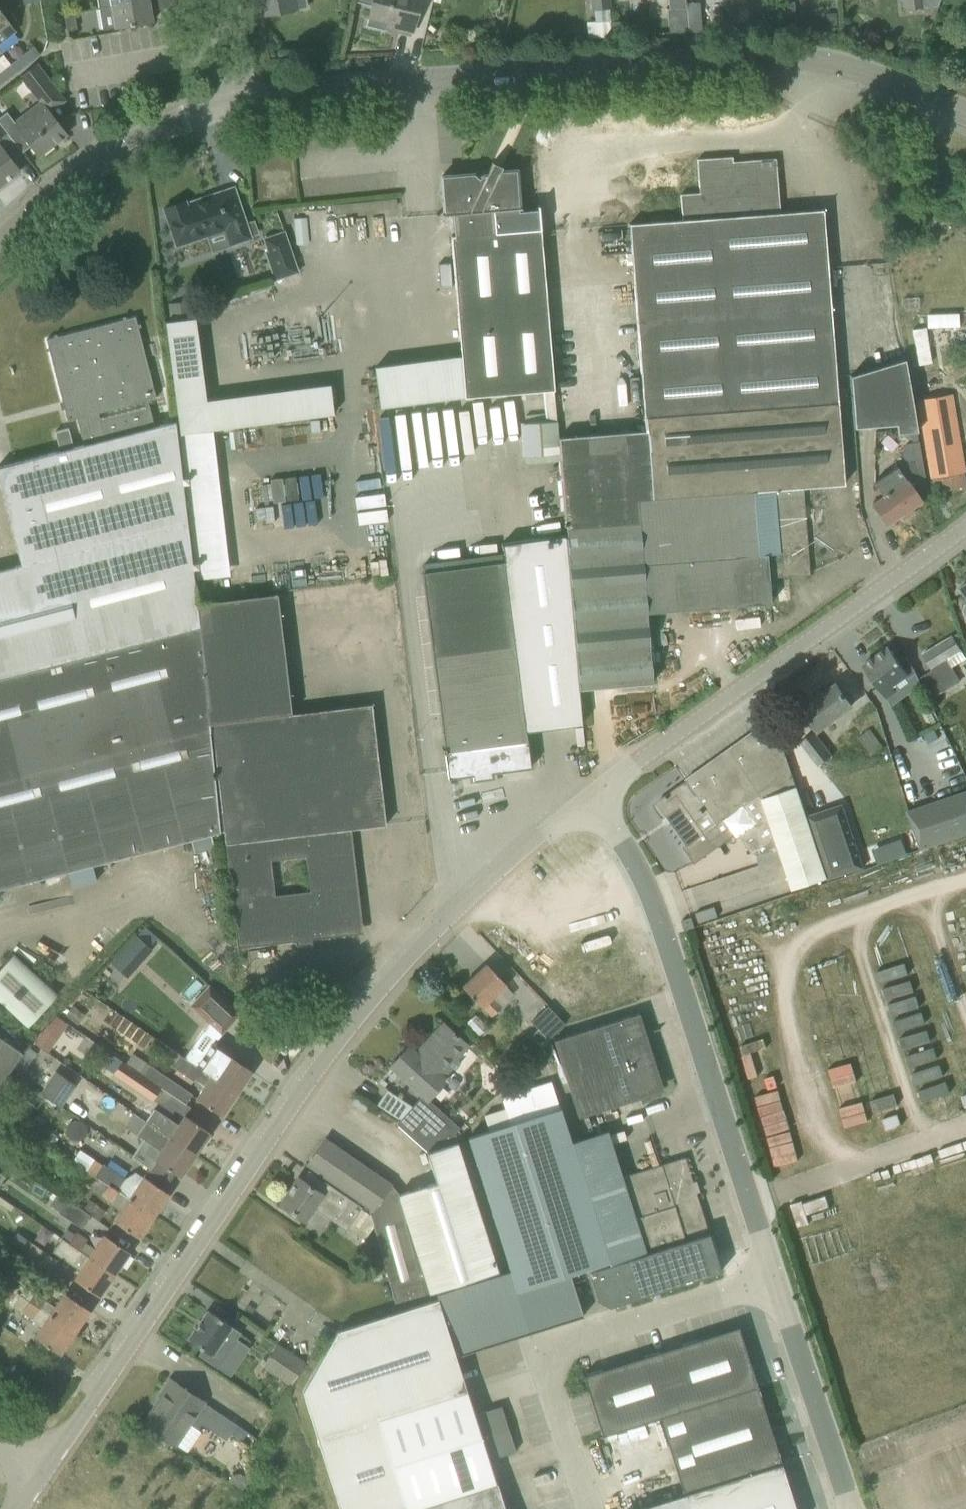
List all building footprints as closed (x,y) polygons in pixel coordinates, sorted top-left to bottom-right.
[(110,7),(114,28),(153,21),(151,11),(181,6),(180,0),(148,0),(110,7)] [(265,15),(308,7),(307,0),(262,0),(265,15)] [(365,26),(385,31),(386,30),(385,30),(386,26),(387,26),(387,25),(387,22),(394,24),(393,28),(412,32),(417,13),(420,0),(372,0),(370,6),(365,26)] [(591,10),(610,9),(610,0),(590,0),(591,10)] [(668,10),(686,8),(685,0),(668,0),(668,10)] [(903,9),(921,7),(921,0),(903,0),(903,9)] [(16,31),(0,11),(0,43),(16,31)] [(73,12),(63,13),(64,16),(66,30),(67,30),(76,29),(74,14),(73,12)] [(825,14),(826,27),(836,26),(835,13),(825,14)] [(590,36),(611,33),(609,20),(588,23),(590,36)] [(34,46),(9,65),(15,73),(40,54),(34,46)] [(21,76),(37,98),(53,86),(36,64),(21,76)] [(0,72),(0,84),(15,73),(9,65),(0,72)] [(0,117),(0,125),(6,133),(21,153),(31,146),(39,156),(66,135),(40,102),(24,114),(13,122),(6,113),(0,117)] [(20,170),(8,154),(0,144),(0,185),(20,170)] [(644,430),(558,437),(566,533),(569,574),(571,588),(578,669),(579,689),(652,683),(646,612),(751,604),(751,605),(770,603),(768,577),(808,573),(801,487),(843,484),(842,464),(824,229),(822,210),(779,214),(775,159),(732,162),(732,157),(697,160),(699,193),(680,195),(682,221),(629,225),(631,245),(644,430)] [(473,174),(441,177),(442,196),(444,215),(452,215),(453,236),(451,236),(460,356),(463,397),(542,391),(553,390),(540,229),(538,206),(537,206),(537,209),(493,214),(493,211),(518,209),(517,190),(515,170),(500,172),(502,167),(501,167),(492,162),(487,172),(485,172),(484,172),(482,173),(480,173),(478,174),(477,175),(475,176),(473,174)] [(163,209),(170,228),(176,246),(223,231),(228,246),(251,238),(233,187),(186,203),(185,201),(163,209)] [(264,240),(266,240),(270,251),(265,252),(275,280),(297,272),(283,232),(264,239),(264,240)] [(224,279),(246,274),(243,262),(221,267),(224,279)] [(170,303),(170,304),(172,321),(192,318),(189,301),(170,303)] [(190,839),(194,853),(213,848),(209,834),(222,830),(196,603),(187,522),(175,421),(154,427),(149,406),(99,419),(98,412),(155,398),(140,336),(135,317),(46,340),(67,421),(76,418),(83,445),(73,448),(68,428),(55,432),(60,451),(51,453),(0,467),(0,487),(20,565),(0,570),(0,888),(190,839)] [(850,376),(853,428),(895,424),(896,433),(916,431),(904,359),(850,376)] [(929,397),(916,399),(916,400),(929,479),(965,473),(958,432),(951,393),(929,397)] [(379,415),(384,477),(432,473),(431,459),(462,456),(461,440),(473,439),(471,407),(379,415)] [(556,422),(523,424),(526,456),(559,453),(556,422)] [(901,449),(903,458),(909,462),(921,460),(918,441),(906,443),(901,449)] [(881,495),(871,502),(886,524),(900,515),(903,519),(912,513),(909,508),(920,501),(897,466),(872,483),(881,495)] [(316,474),(291,474),(292,497),(317,496),(316,474)] [(422,572),(434,667),(438,698),(444,747),(442,748),(442,753),(445,753),(448,777),(472,774),(473,779),(490,777),(490,772),(529,767),(529,762),(527,747),(525,733),(582,725),(579,689),(578,669),(571,588),(569,574),(566,533),(500,542),(503,562),(422,572)] [(385,825),(370,704),(350,707),(291,714),(277,593),(196,603),(222,830),(235,928),(237,948),(238,948),(238,943),(283,938),(283,942),(295,941),(295,936),(311,934),(311,939),(323,938),(323,933),(357,929),(347,839),(352,838),(351,829),(385,825)] [(932,669),(919,678),(931,699),(961,681),(948,659),(961,650),(952,636),(923,654),(932,669)] [(897,691),(893,686),(907,676),(908,678),(916,673),(915,670),(905,657),(899,661),(889,647),(863,666),(886,699),(897,691)] [(802,709),(819,732),(853,707),(837,684),(802,709)] [(783,861),(782,861),(792,890),(826,878),(774,722),(689,782),(688,783),(698,796),(704,792),(724,819),(759,794),(762,798),(783,861)] [(799,742),(818,766),(832,755),(814,731),(799,742)] [(944,741),(931,746),(936,759),(949,754),(944,741)] [(871,757),(879,767),(890,759),(882,749),(871,757)] [(782,860),(782,861),(783,861),(762,798),(759,794),(724,819),(704,792),(698,796),(688,783),(689,782),(687,781),(658,802),(688,844),(684,847),(695,862),(738,832),(753,853),(754,853),(757,854),(758,865),(782,860)] [(922,848),(965,832),(965,790),(908,810),(922,848)] [(842,805),(808,816),(829,879),(863,867),(842,805)] [(695,913),(699,923),(718,917),(714,907),(695,913)] [(682,921),(685,931),(695,928),(692,918),(682,921)] [(140,924),(132,933),(141,941),(148,932),(140,924)] [(25,1028),(57,994),(14,953),(0,967),(0,1005),(25,1028)] [(822,981),(845,974),(842,962),(818,969),(822,981)] [(502,1006),(493,997),(506,985),(486,964),(462,987),(490,1017),(502,1006)] [(239,1014),(209,986),(191,1006),(221,1033),(239,1014)] [(65,1014),(76,1024),(84,1014),(73,1005),(65,1014)] [(529,1036),(541,1048),(549,1040),(548,1039),(565,1023),(547,1006),(530,1021),(537,1029),(529,1036)] [(658,1088),(641,1035),(645,1034),(639,1013),(553,1040),(578,1117),(641,1098),(639,1094),(658,1088)] [(56,1016),(43,1030),(56,1039),(67,1023),(56,1016)] [(396,1123),(426,1151),(457,1142),(453,1133),(459,1127),(429,1100),(450,1076),(449,1075),(461,1062),(457,1059),(469,1046),(443,1023),(424,1043),(425,1045),(417,1054),(408,1046),(390,1066),(421,1095),(396,1123)] [(174,1035),(166,1046),(177,1053),(185,1042),(174,1035)] [(22,1052),(0,1037),(0,1084),(22,1052)] [(191,1046),(183,1058),(236,1094),(251,1071),(235,1060),(227,1055),(230,1050),(215,1040),(204,1055),(191,1046)] [(236,1094),(179,1055),(171,1066),(193,1081),(194,1079),(205,1085),(196,1098),(221,1116),(236,1094)] [(152,1101),(161,1087),(142,1074),(121,1060),(111,1074),(152,1101)] [(161,1087),(185,1104),(192,1094),(149,1065),(142,1074),(161,1087)] [(40,1093),(60,1106),(75,1085),(55,1071),(40,1093)] [(496,1076),(496,1083),(501,1089),(510,1081),(502,1071),(496,1076)] [(7,1088),(15,1094),(23,1082),(15,1076),(7,1088)] [(26,1086),(18,1097),(26,1102),(34,1091),(26,1086)] [(850,1106),(851,1110),(834,1115),(839,1131),(900,1114),(895,1094),(850,1106)] [(761,1124),(786,1116),(779,1095),(754,1104),(761,1124)] [(583,1180),(560,1107),(507,1124),(467,1137),(509,1270),(516,1292),(570,1274),(608,1262),(609,1261),(583,1180)] [(154,1108),(146,1121),(195,1154),(210,1132),(183,1114),(177,1123),(154,1108)] [(195,1154),(146,1121),(136,1134),(159,1150),(153,1159),(180,1177),(195,1154)] [(368,1213),(375,1239),(376,1237),(394,1302),(426,1293),(398,1194),(398,1192),(391,1183),(325,1138),(307,1164),(368,1207),(370,1214),(368,1213)] [(436,1182),(398,1194),(426,1293),(498,1271),(457,1142),(426,1151),(436,1182)] [(80,1149),(72,1160),(86,1170),(86,1169),(94,1159),(80,1149)] [(609,1261),(608,1262),(608,1264),(588,1271),(597,1300),(609,1306),(720,1271),(684,1157),(624,1176),(621,1168),(583,1180),(609,1261)] [(107,1184),(153,1216),(169,1193),(136,1171),(124,1178),(102,1163),(94,1175),(99,1178),(107,1184)] [(371,1244),(375,1239),(368,1213),(360,1209),(362,1207),(327,1183),(320,1193),(298,1177),(279,1204),(305,1221),(314,1208),(346,1230),(348,1227),(371,1244)] [(99,1178),(91,1189),(100,1195),(107,1184),(99,1178)] [(153,1216),(107,1184),(100,1195),(110,1202),(110,1203),(119,1209),(112,1220),(139,1238),(153,1216)] [(10,1210),(13,1206),(0,1197),(0,1204),(10,1210)] [(90,1214),(82,1209),(67,1199),(58,1212),(81,1227),(90,1214)] [(89,1199),(82,1209),(90,1214),(99,1220),(105,1210),(89,1199)] [(798,1224),(810,1220),(804,1202),(792,1206),(798,1224)] [(76,1231),(68,1242),(114,1274),(129,1252),(103,1234),(93,1248),(84,1242),(87,1239),(76,1231)] [(9,1244),(49,1272),(57,1260),(18,1232),(9,1244)] [(114,1274),(68,1242),(61,1238),(52,1251),(79,1270),(74,1279),(99,1296),(114,1274)] [(302,1391),(340,1508),(504,1508),(489,1459),(516,1451),(501,1406),(474,1415),(456,1356),(583,1316),(570,1274),(516,1292),(509,1270),(436,1293),(437,1298),(387,1314),(337,1330),(319,1361),(302,1390),(302,1391)] [(10,1304),(17,1294),(1,1282),(0,1283),(0,1296),(10,1304)] [(36,1289),(29,1301),(39,1308),(49,1315),(74,1332),(89,1310),(63,1292),(54,1305),(45,1300),(47,1297),(36,1289)] [(39,1308),(29,1301),(20,1295),(12,1305),(42,1325),(34,1337),(59,1354),(74,1332),(49,1315),(39,1308)] [(287,1303),(279,1311),(296,1327),(304,1319),(287,1303)] [(208,1309),(187,1339),(202,1349),(199,1354),(217,1366),(240,1332),(231,1326),(224,1321),(208,1309)] [(582,1375),(601,1436),(659,1417),(683,1493),(633,1508),(795,1508),(738,1326),(582,1375)] [(261,1367),(289,1385),(305,1361),(277,1343),(261,1367)] [(163,1396),(154,1409),(153,1408),(143,1423),(186,1452),(200,1431),(188,1424),(190,1422),(198,1427),(201,1423),(226,1439),(237,1424),(205,1403),(170,1379),(160,1394),(163,1396)] [(236,1478),(232,1483),(242,1490),(246,1484),(236,1478)]
